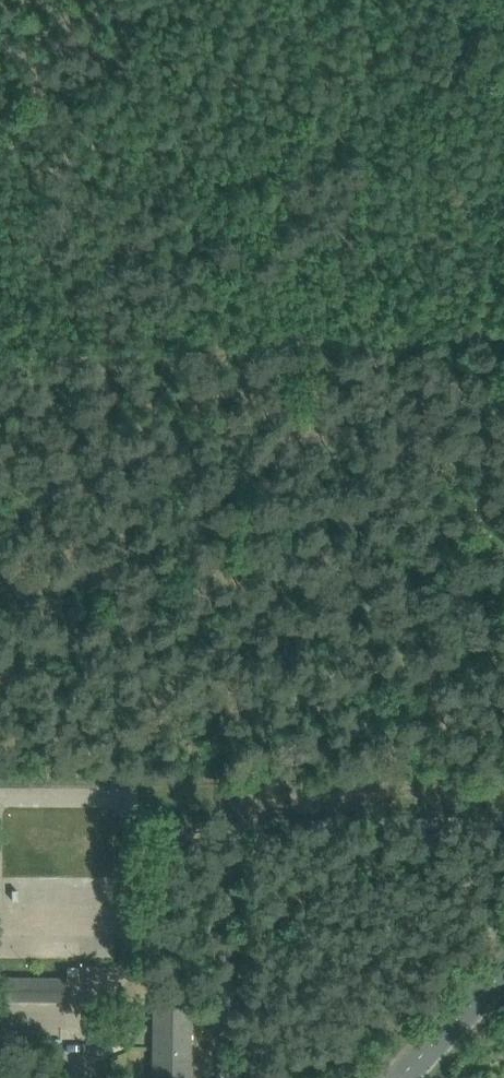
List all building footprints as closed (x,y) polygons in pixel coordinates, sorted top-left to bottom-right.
[(0,977),(0,999),(66,1000),(66,978),(0,977)] [(153,1035),(153,1077),(191,1077),(191,1007),(153,1006),(153,1035)]
